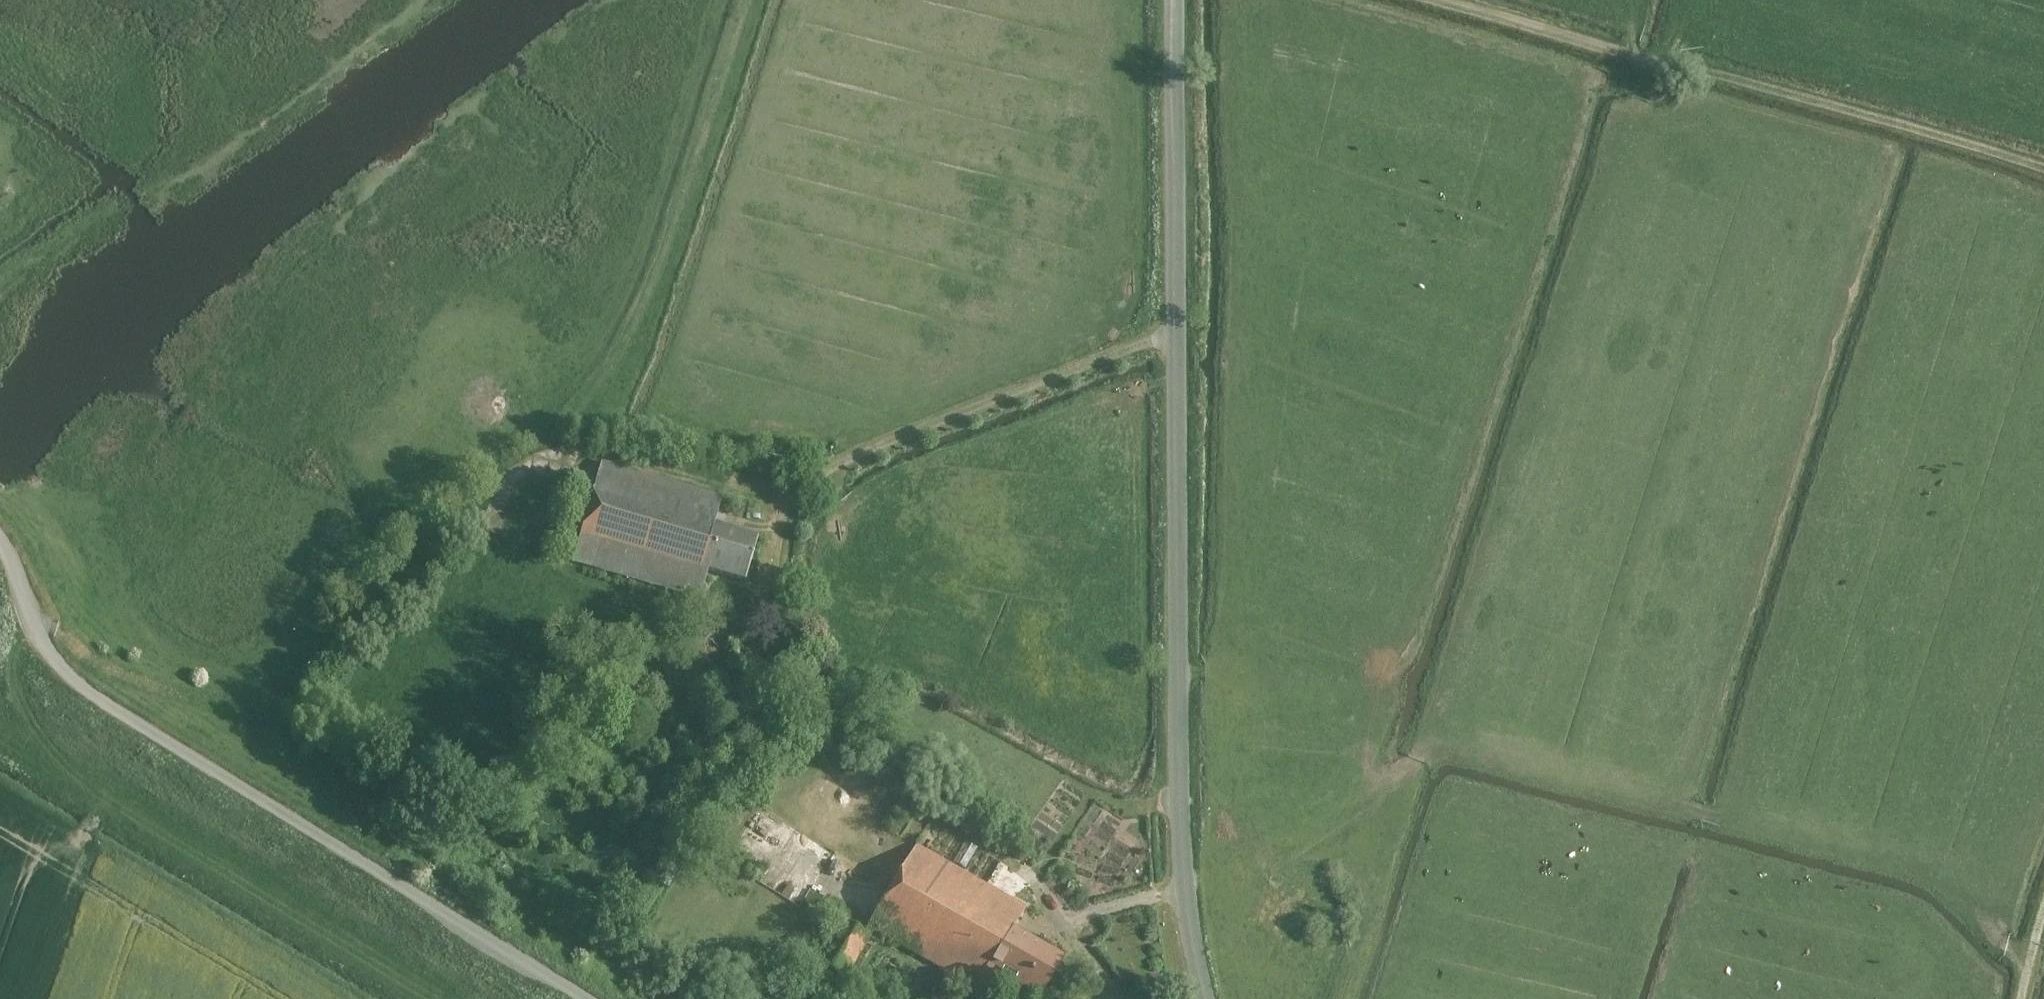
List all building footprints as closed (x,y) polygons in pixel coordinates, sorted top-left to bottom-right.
[(700,575),(743,586),(756,539),(713,527),(720,500),(599,466),(571,567),(693,600),(700,575)] [(990,972),(1037,998),(1059,962),(1011,934),(1026,908),(916,845),(868,929),(978,993),(990,972)] [(843,979),(867,940),(841,924),(817,962),(843,979)]
